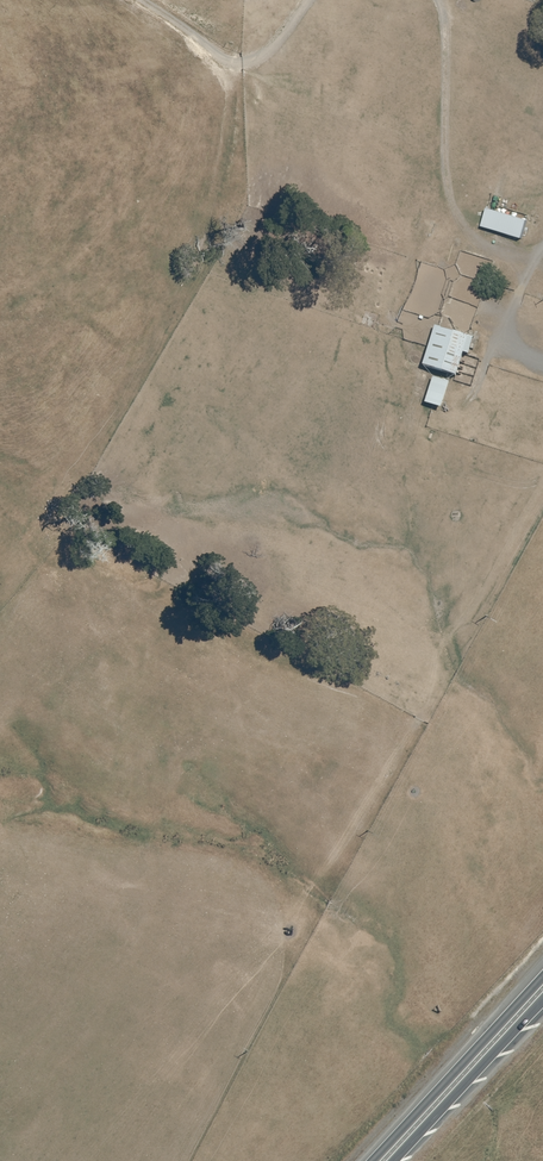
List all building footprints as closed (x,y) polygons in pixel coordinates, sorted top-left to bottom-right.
[(526,221),(486,209),(481,228),(521,239),(526,221)] [(475,338),(434,327),(423,365),(435,369),(425,404),(441,408),(451,374),(457,376),(462,356),(469,357),(475,338)]
